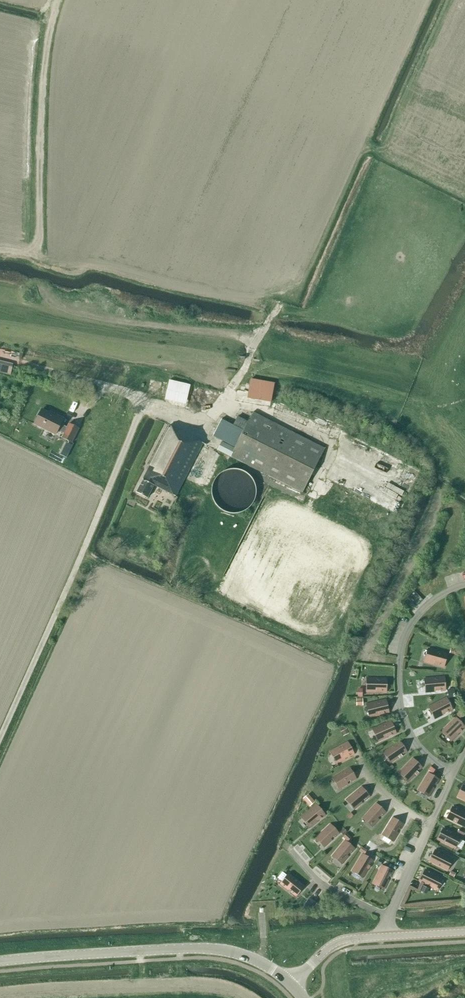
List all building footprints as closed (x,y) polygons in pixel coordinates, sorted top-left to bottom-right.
[(10,375),(13,365),(0,361),(0,372),(10,375)] [(275,401),(277,381),(252,379),(250,399),(275,401)] [(189,404),(193,384),(171,380),(167,399),(189,404)] [(42,409),(34,424),(55,435),(57,430),(64,433),(62,438),(71,443),(79,429),(69,424),(67,427),(60,424),(63,419),(50,412),(50,413),(42,409)] [(218,450),(302,493),(324,449),(253,413),(248,422),(244,431),(235,448),(222,442),(218,450)] [(244,431),(248,422),(237,416),(233,425),(244,431)] [(221,419),(212,437),(222,442),(235,448),(244,431),(233,425),(221,419)] [(170,426),(136,492),(147,498),(154,485),(175,496),(202,443),(170,426)] [(62,454),(69,457),(75,445),(68,442),(62,454)] [(213,497),(220,507),(240,514),(254,504),(257,497),(255,494),(246,491),(251,488),(247,486),(251,475),(249,473),(233,467),(218,478),(215,487),(216,489),(213,497)] [(439,665),(444,666),(447,654),(428,649),(425,661),(434,663),(434,662),(440,664),(439,665)] [(444,677),(427,678),(428,691),(435,690),(441,689),(441,690),(445,689),(444,677)] [(369,678),(369,691),(376,691),(376,690),(382,690),(382,691),(386,691),(386,678),(369,678)] [(446,698),(431,706),(436,717),(443,713),(448,710),(448,711),(452,709),(446,698)] [(385,700),(369,704),(372,716),(379,714),(379,713),(384,712),(384,713),(388,712),(385,700)] [(464,716),(464,715),(461,710),(456,714),(460,719),(464,716)] [(455,718),(443,731),(452,740),(457,734),(461,730),(464,728),(455,718)] [(390,721),(375,728),(380,739),(386,736),(391,734),(392,734),(395,733),(390,721)] [(399,741),(385,751),(392,761),(398,757),(397,756),(400,754),(401,755),(406,752),(399,741)] [(353,753),(348,742),(330,752),(336,763),(345,758),(344,757),(349,754),(350,755),(353,753)] [(412,759),(400,771),(409,780),(415,774),(414,773),(416,771),(417,772),(421,767),(412,759)] [(349,768),(334,777),(341,788),(347,784),(347,782),(350,781),(350,782),(356,779),(349,768)] [(428,773),(419,788),(430,795),(434,788),(433,787),(434,784),(436,785),(439,780),(428,773)] [(361,787),(348,798),(356,808),(362,803),(361,802),(363,799),(364,800),(369,797),(361,787)] [(376,804),(364,816),(373,825),(379,819),(377,818),(380,816),(381,817),(385,812),(376,804)] [(316,805),(303,816),(311,825),(317,821),(316,820),(321,816),(321,817),(324,814),(316,805)] [(447,818),(462,826),(464,821),(464,813),(461,811),(461,812),(458,811),(458,809),(453,807),(447,818)] [(392,818),(383,833),(394,839),(398,833),(397,832),(398,829),(400,830),(403,824),(392,818)] [(330,824),(317,836),(326,845),(331,840),(330,839),(333,836),(334,838),(338,833),(330,824)] [(443,828),(438,839),(453,847),(459,836),(452,832),(451,834),(448,832),(449,831),(443,828)] [(347,842),(351,838),(346,833),(343,838),(347,842)] [(344,841),(333,854),(343,862),(348,856),(347,855),(349,853),(350,853),(354,849),(344,841)] [(435,850),(430,861),(445,869),(451,857),(444,854),(443,855),(440,854),(441,852),(435,850)] [(362,854),(353,869),(364,875),(368,869),(366,868),(368,865),(369,866),(373,861),(362,854)] [(382,866),(374,881),(385,887),(388,880),(387,879),(389,876),(390,877),(393,872),(382,866)] [(425,870),(420,881),(435,888),(441,877),(434,874),(433,875),(430,874),(431,872),(425,870)] [(290,875),(282,885),(288,890),(289,889),(292,891),(291,892),(295,895),(303,886),(290,875)] [(426,895),(429,889),(423,886),(420,892),(426,895)] [(309,897),(305,903),(311,908),(316,902),(309,897)]
